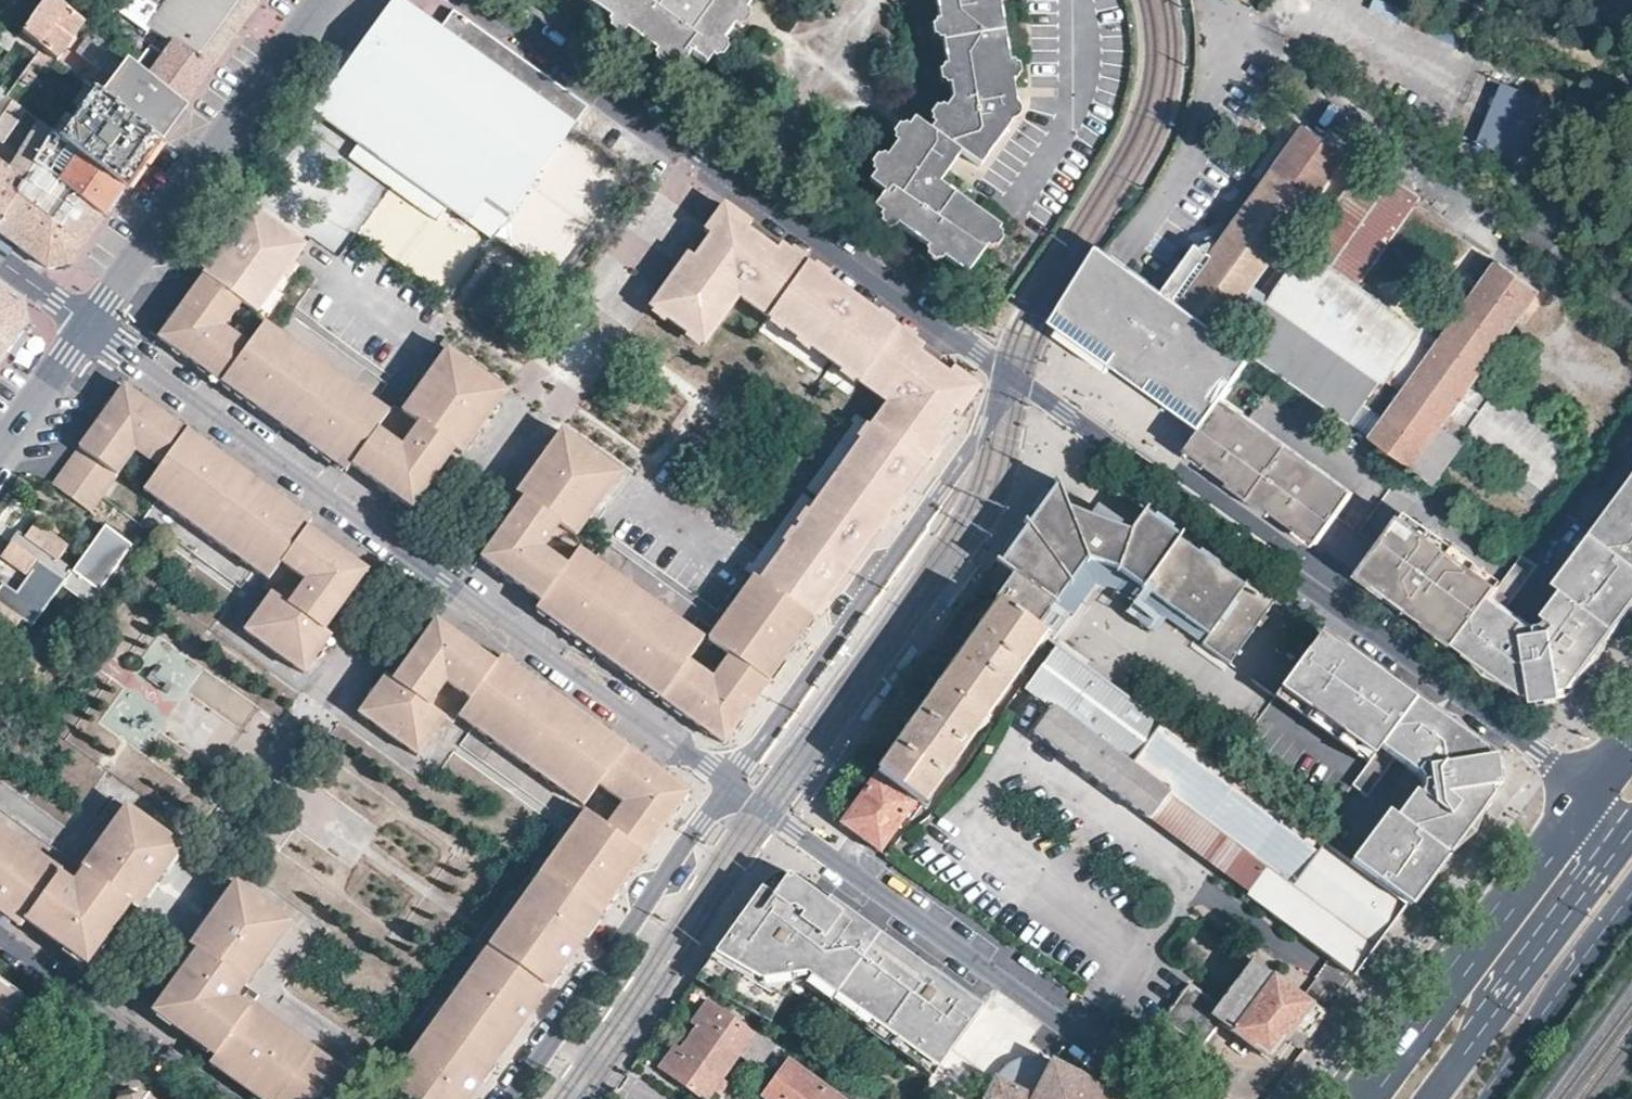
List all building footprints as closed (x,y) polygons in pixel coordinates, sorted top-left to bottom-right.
[(86,26),(55,0),(44,0),(22,27),(42,45),(58,58),(63,52),(86,26)] [(115,6),(131,17),(112,46),(183,104),(208,69),(243,21),(258,0),(119,0),(115,6)] [(313,112),(358,143),(348,157),(390,187),(439,221),(448,208),(469,222),(485,198),(510,215),(587,105),(510,50),(453,11),(440,29),(398,0),(392,0),(313,112)] [(677,69),(689,54),(704,65),(740,18),(714,0),(582,0),(677,69)] [(740,18),(745,10),(749,3),(745,0),(714,0),(740,18)] [(947,101),(926,130),(927,130),(978,169),(1007,127),(1010,122),(1013,119),(1015,116),(1015,113),(1015,111),(1014,108),(1012,104),(997,0),(936,0),(947,101)] [(112,46),(131,17),(115,6),(108,16),(95,33),(112,46)] [(95,33),(108,16),(98,10),(87,26),(93,32),(95,33)] [(0,22),(0,37),(9,43),(16,35),(0,22)] [(22,27),(16,35),(36,51),(42,45),(22,27)] [(95,33),(93,32),(78,51),(99,68),(92,77),(108,90),(161,134),(172,118),(183,104),(112,46),(95,33)] [(63,52),(58,58),(67,65),(71,59),(63,52)] [(1481,147),(1538,163),(1555,101),(1498,86),(1481,147)] [(103,95),(97,90),(61,138),(122,189),(140,164),(157,140),(103,95)] [(161,134),(108,90),(103,95),(157,140),(159,136),(161,134)] [(14,99),(6,94),(0,103),(0,118),(14,99)] [(14,99),(0,118),(0,141),(24,108),(14,99)] [(900,134),(946,168),(952,161),(957,154),(927,130),(926,130),(911,120),(906,126),(900,134)] [(16,194),(33,166),(53,132),(39,121),(9,170),(0,163),(0,220),(16,194)] [(1347,156),(1308,127),(1217,259),(1200,247),(1167,293),(1160,304),(1127,281),(1090,332),(1111,347),(1124,356),(1117,365),(1205,428),(1225,400),(1257,357),(1436,484),(1466,444),(1458,437),(1465,428),(1560,496),(1588,458),(1478,378),(1550,277),(1511,249),(1444,342),(1424,328),(1421,332),(1383,306),(1355,287),(1362,277),(1417,196),(1371,162),(1236,349),(1219,336),(1347,156)] [(61,138),(53,132),(33,166),(102,217),(112,203),(122,189),(61,138)] [(946,168),(900,134),(866,180),(881,192),(870,206),(964,273),(996,229),(936,183),(946,168)] [(102,217),(33,166),(16,194),(83,243),(94,228),(102,217)] [(0,220),(0,232),(21,247),(48,266),(69,262),(75,253),(83,243),(16,194),(0,220)] [(688,254),(651,307),(704,345),(741,292),(744,295),(741,298),(885,401),(887,397),(890,400),(760,581),(753,576),(708,639),(730,654),(712,679),(687,661),(703,639),(593,560),(550,619),(587,645),(645,687),(723,744),(734,729),(778,668),(833,591),(870,539),(910,484),(944,436),(937,433),(953,410),(959,415),(978,388),(952,369),(947,376),(933,365),(918,354),(923,348),(845,291),(780,244),(775,251),(761,241),(746,230),(751,223),(724,204),(704,231),(711,236),(695,258),(688,254)] [(304,246),(252,209),(228,241),(203,275),(241,303),(256,313),(304,246)] [(1167,293),(1120,260),(1107,251),(1061,326),(1066,329),(1060,338),(1065,341),(1098,364),(1111,374),(1117,365),(1124,356),(1111,347),(1090,332),(1127,281),(1160,304),(1167,293)] [(241,303),(203,275),(158,338),(184,356),(264,413),(332,462),(374,403),(264,323),(248,345),(224,327),(241,303)] [(1383,306),(1389,297),(1362,277),(1355,287),(1383,306)] [(6,350),(17,335),(26,322),(22,300),(0,285),(0,345),(6,350)] [(388,412),(350,465),(345,472),(346,472),(351,465),(381,487),(412,509),(421,496),(454,450),(461,455),(465,450),(485,421),(507,392),(447,349),(402,412),(389,413),(388,412)] [(145,400),(124,386),(53,485),(91,512),(134,450),(159,468),(144,490),(269,580),(271,593),(244,630),(303,673),(318,653),(331,635),(324,630),(357,585),(367,571),(338,551),(307,528),(311,521),(227,460),(145,400)] [(1193,444),(1189,450),(1223,475),(1288,523),(1318,545),(1338,517),(1355,493),(1225,400),(1205,428),(1193,444)] [(381,407),(374,403),(332,462),(338,467),(345,472),(350,465),(388,412),(381,407)] [(492,542),(480,559),(540,602),(535,608),(536,609),(541,602),(579,550),(578,549),(575,536),(620,474),(561,431),(542,457),(521,487),(516,494),(523,498),(492,542)] [(1233,659),(1275,602),(1247,582),(1243,587),(1170,533),(1140,517),(1130,530),(1129,534),(1117,528),(1121,524),(1096,506),(1089,517),(1079,512),(1069,508),(1053,478),(1055,490),(1047,496),(1037,517),(1032,521),(1026,526),(1027,529),(1020,536),(1003,564),(1014,572),(994,599),(998,602),(1033,628),(1083,558),(1122,566),(1213,631),(1206,640),(1233,659)] [(1604,547),(1631,567),(1631,478),(1589,535),(1604,547)] [(1376,545),(1356,573),(1383,593),(1408,590),(1421,600),(1423,621),(1453,643),(1498,584),(1399,514),(1376,545)] [(31,522),(19,539),(14,545),(7,542),(0,552),(0,559),(24,578),(13,593),(1,585),(0,586),(0,647),(20,621),(30,628),(62,585),(88,603),(129,547),(102,528),(70,573),(54,562),(65,547),(31,522)] [(1604,547),(1589,535),(1557,578),(1554,582),(1562,588),(1543,614),(1547,617),(1543,621),(1534,624),(1528,623),(1505,607),(1537,565),(1522,553),(1498,584),(1453,643),(1480,663),(1485,656),(1538,693),(1563,689),(1608,625),(1612,619),(1631,590),(1631,567),(1604,547)] [(543,614),(550,619),(593,560),(585,554),(579,550),(541,602),(536,609),(543,614)] [(985,584),(996,591),(1011,570),(1003,564),(1000,562),(985,584)] [(1408,590),(1383,593),(1403,607),(1423,621),(1421,600),(1408,590)] [(1631,603),(1631,590),(1612,619),(1608,625),(1563,689),(1538,693),(1485,656),(1480,663),(1504,680),(1528,697),(1535,696),(1535,702),(1565,697),(1565,691),(1570,690),(1593,658),(1611,632),(1617,623),(1631,603)] [(998,602),(877,773),(921,805),(1043,634),(1033,628),(998,602)] [(858,639),(872,619),(866,615),(852,634),(858,639)] [(373,694),(358,713),(418,756),(445,718),(458,717),(459,717),(502,657),(501,657),(496,664),(435,620),(427,631),(393,680),(386,675),(373,694)] [(1369,670),(1319,634),(1277,690),(1371,758),(1378,749),(1414,702),(1399,691),(1392,701),(1368,684),(1369,670)] [(1222,766),(1057,645),(1027,686),(1053,706),(1034,732),(1357,971),(1407,902),(1404,900),(1350,860),(1313,833),(1222,766)] [(903,672),(918,652),(911,647),(897,668),(903,672)] [(111,726),(134,749),(160,723),(139,701),(150,691),(116,657),(103,670),(126,694),(116,703),(125,712),(111,726)] [(508,662),(502,657),(459,717),(465,721),(473,727),(516,667),(508,662)] [(821,690),(836,670),(829,665),(815,685),(821,690)] [(547,691),(516,667),(473,727),(583,807),(598,784),(623,802),(606,826),(585,810),(539,873),(541,875),(598,917),(613,896),(667,821),(689,792),(616,739),(547,691)] [(1384,680),(1369,670),(1368,684),(1392,701),(1399,691),(1384,680)] [(867,723),(881,703),(875,698),(860,718),(867,723)] [(1442,722),(1414,702),(1378,749),(1415,775),(1420,783),(1421,788),(1420,794),(1419,796),(1413,792),(1394,817),(1386,812),(1350,860),(1404,900),(1490,784),(1485,763),(1437,729),(1442,722)] [(1464,738),(1442,722),(1437,729),(1485,763),(1490,784),(1404,900),(1407,902),(1411,905),(1455,846),(1491,797),(1490,789),(1498,788),(1493,759),(1485,760),(1486,754),(1464,738)] [(914,801),(876,773),(841,823),(859,837),(879,851),(914,801)] [(20,927),(25,919),(49,936),(86,963),(129,903),(136,908),(160,875),(181,846),(135,813),(126,806),(81,869),(83,870),(73,884),(59,873),(60,872),(0,828),(0,912),(20,927)] [(755,894),(695,978),(770,1023),(782,1000),(756,986),(760,979),(805,972),(823,986),(869,925),(794,871),(793,870),(792,870),(789,869),(785,868),(781,868),(778,869),(773,871),(769,874),(755,894)] [(541,875),(385,1092),(390,1095),(395,1098),(468,1098),(519,1028),(565,964),(598,917),(541,875)] [(236,881),(211,916),(190,945),(197,951),(175,981),(153,1011),(214,1056),(209,1062),(213,1065),(260,1098),(370,1098),(374,1094),(251,1006),(249,1009),(234,998),(244,984),(245,985),(291,922),(236,881)] [(930,969),(869,925),(823,986),(935,1067),(981,1006),(930,969)] [(1305,994),(1256,958),(1222,1004),(1230,1010),(1223,1019),(1272,1056),(1288,1036),(1298,1023),(1310,1033),(1327,1011),(1305,994)] [(817,994),(823,986),(805,972),(760,979),(756,986),(782,1000),(791,984),(803,983),(817,994)] [(1229,1010),(1192,983),(1165,1018),(1202,1046),(1229,1010)] [(5,1048),(14,1035),(33,1008),(0,985),(0,1045),(5,1048)] [(935,1067),(823,986),(817,994),(931,1075),(935,1067)] [(709,1000),(692,1023),(697,1027),(682,1048),(676,1044),(666,1058),(677,1066),(670,1076),(701,1098),(707,1098),(740,1055),(757,1068),(772,1048),(709,1000)] [(1030,1098),(1034,1091),(1046,1069),(1032,1059),(1010,1068),(1002,1083),(1030,1098)] [(789,1060),(762,1096),(766,1098),(841,1098),(789,1060)] [(873,1085),(831,1060),(827,1067),(868,1091),(873,1085)] [(1002,1083),(994,1078),(982,1098),(1111,1098),(1077,1075),(1051,1062),(1046,1069),(1034,1091),(1030,1098),(1002,1083)]
